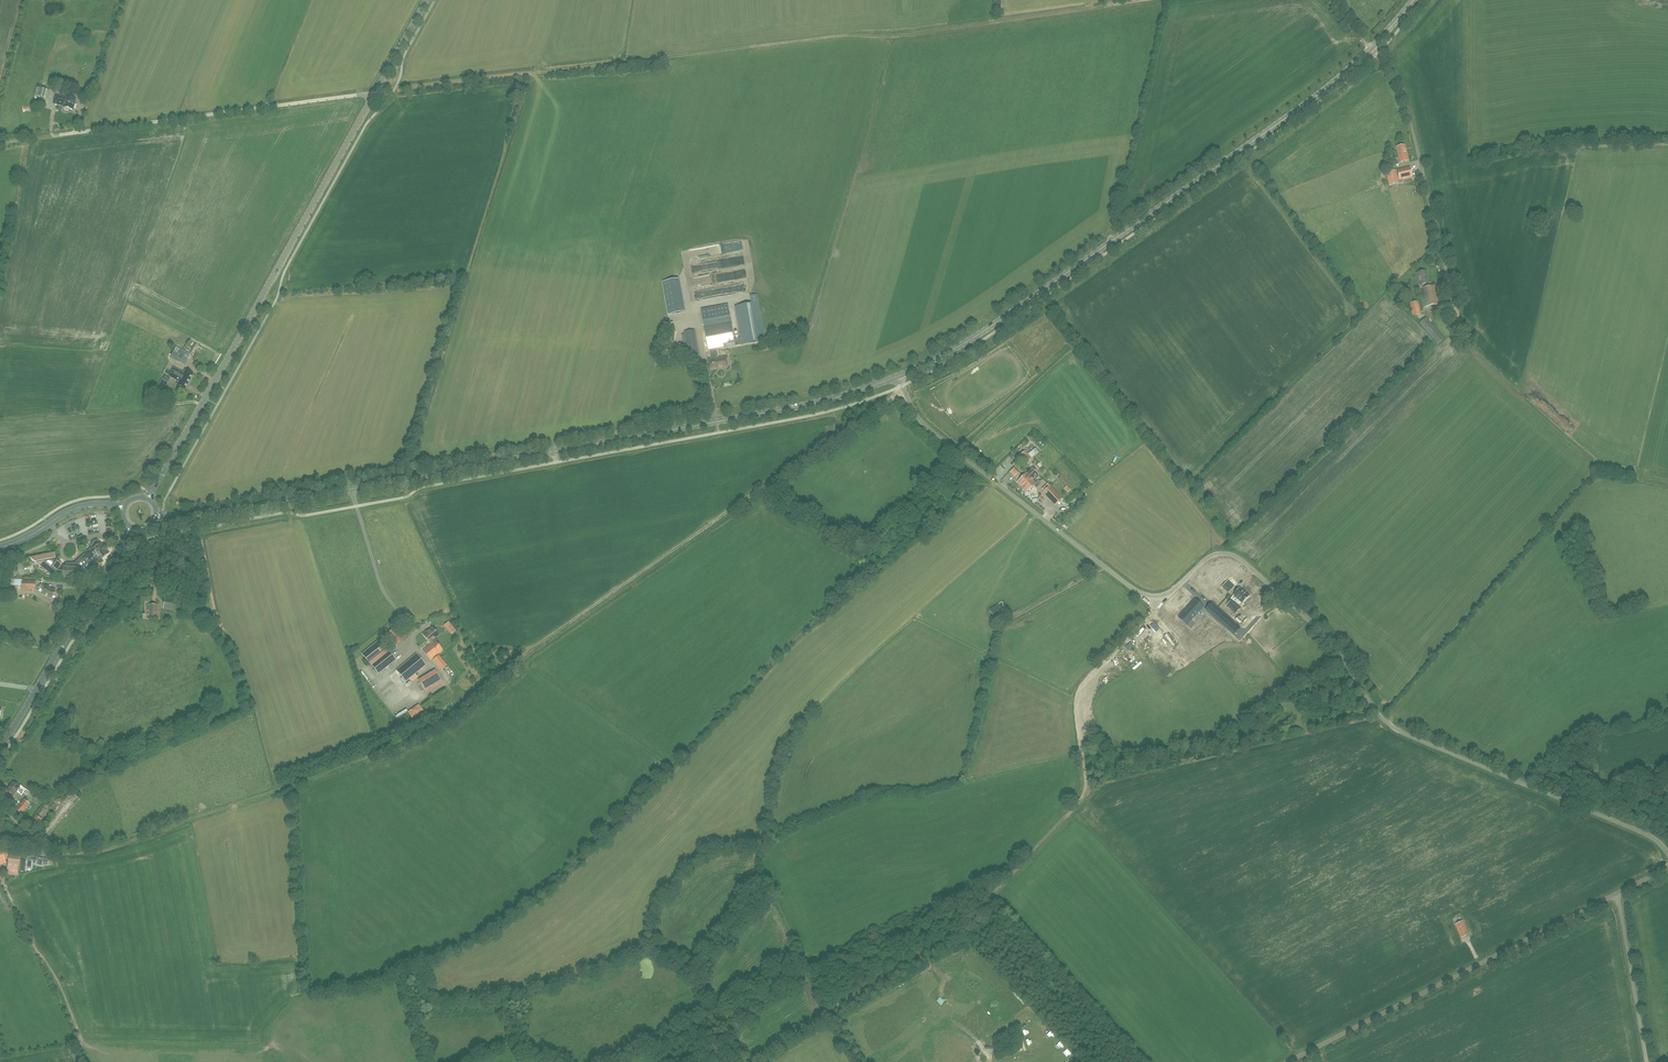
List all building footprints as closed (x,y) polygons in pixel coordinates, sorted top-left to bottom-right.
[(34,96),(38,97),(36,105),(42,106),(44,98),(45,98),(47,90),(36,87),(34,96)] [(66,97),(66,98),(56,95),(54,103),(64,106),(64,107),(73,109),(75,99),(66,97)] [(1396,157),(1398,156),(1400,163),(1408,161),(1405,145),(1396,147),(1397,152),(1395,152),(1396,157)] [(1397,170),(1398,175),(1399,179),(1412,176),(1410,167),(1397,170)] [(1398,184),(1395,170),(1386,172),(1389,186),(1398,184)] [(743,251),(743,243),(725,243),(725,251),(743,251)] [(704,271),(738,264),(737,257),(703,264),(704,271)] [(1425,307),(1437,304),(1433,286),(1427,287),(1426,283),(1429,283),(1426,271),(1417,273),(1420,284),(1421,284),(1422,289),(1420,289),(1425,307)] [(718,356),(717,349),(765,341),(757,294),(750,296),(752,303),(735,306),(741,338),(734,339),(727,303),(700,308),(708,351),(709,351),(711,360),(709,360),(710,370),(721,368),(721,369),(728,367),(726,357),(717,358),(717,356),(718,356)] [(1413,317),(1421,315),(1417,301),(1409,303),(1413,317)] [(1438,344),(1444,338),(1426,317),(1420,323),(1438,344)] [(690,361),(691,365),(700,363),(699,359),(700,359),(695,330),(684,332),(690,361)] [(197,345),(195,343),(189,352),(192,354),(197,345)] [(184,357),(174,352),(171,358),(185,365),(188,360),(184,358),(184,357)] [(183,373),(173,368),(169,376),(179,382),(177,385),(185,389),(193,375),(185,370),(183,373)] [(168,383),(162,380),(157,389),(162,393),(168,383)] [(1034,450),(1028,454),(1026,451),(1021,455),(1026,463),(1032,459),(1037,455),(1034,450)] [(1015,468),(1011,472),(1016,477),(1020,473),(1015,468)] [(1032,479),(1033,480),(1039,475),(1035,472),(1035,471),(1034,469),(1033,469),(1032,468),(1027,474),(1027,473),(1023,477),(1029,483),(1032,479)] [(1023,477),(1018,482),(1027,492),(1027,491),(1029,492),(1031,489),(1031,488),(1034,485),(1036,488),(1039,485),(1037,482),(1036,483),(1033,480),(1032,479),(1029,483),(1023,477)] [(1062,498),(1051,486),(1045,491),(1057,503),(1062,498)] [(56,559),(54,553),(30,558),(53,576),(56,572),(58,574),(63,576),(63,578),(79,579),(79,575),(81,574),(82,575),(83,577),(84,578),(86,578),(88,577),(89,576),(90,575),(90,573),(90,571),(89,570),(87,569),(89,567),(92,571),(103,562),(101,560),(109,553),(107,551),(108,550),(103,544),(102,545),(100,543),(100,544),(97,540),(93,547),(94,548),(82,558),(82,559),(80,561),(79,560),(78,561),(77,562),(78,563),(77,564),(75,565),(73,565),(73,567),(63,566),(63,571),(58,571),(57,571),(62,565),(57,561),(58,560),(57,560),(57,559),(56,559)] [(35,590),(36,581),(22,580),(22,589),(35,590)] [(1227,581),(1221,587),(1228,593),(1234,587),(1227,581)] [(52,598),(56,591),(46,586),(45,587),(42,585),(40,588),(44,590),(42,594),(48,597),(48,596),(52,598)] [(1241,602),(1242,603),(1249,596),(1240,588),(1234,595),(1238,599),(1237,600),(1239,602),(1240,602),(1241,603),(1241,602)] [(175,611),(177,600),(165,598),(163,609),(175,611)] [(1238,605),(1241,602),(1241,603),(1240,602),(1239,602),(1237,600),(1235,602),(1232,600),(1227,605),(1236,613),(1241,607),(1238,605)] [(1183,612),(1184,612),(1181,616),(1188,623),(1201,608),(1194,601),(1188,608),(1187,607),(1183,612)] [(1003,610),(998,603),(990,609),(994,615),(1003,610)] [(147,619),(160,619),(159,605),(147,605),(147,619)] [(1212,614),(1233,633),(1239,627),(1218,607),(1212,614)] [(1161,620),(1158,622),(1165,631),(1168,629),(1161,620)] [(1162,633),(1155,625),(1152,627),(1160,636),(1162,633)] [(380,639),(362,653),(378,674),(396,660),(382,643),(391,636),(392,638),(389,640),(395,648),(407,639),(397,626),(388,633),(389,634),(381,641),(380,639)] [(406,636),(410,633),(405,626),(401,629),(406,636)] [(430,642),(433,640),(439,635),(433,628),(428,632),(427,630),(423,634),(430,642)] [(1191,637),(1189,640),(1196,647),(1199,645),(1191,637)] [(431,660),(443,650),(435,640),(434,641),(433,640),(430,642),(431,644),(423,650),(431,660)] [(406,681),(409,678),(412,682),(418,678),(415,674),(426,665),(416,653),(397,670),(406,681)] [(1113,660),(1107,666),(1109,669),(1116,663),(1113,660)] [(425,691),(442,681),(435,670),(419,680),(425,691)] [(411,710),(415,715),(421,711),(417,706),(411,710)] [(22,796),(24,793),(19,789),(20,787),(13,782),(7,790),(13,795),(16,791),(22,796)] [(65,812),(67,814),(80,800),(76,796),(60,812),(63,814),(65,812)] [(16,809),(21,813),(29,804),(24,800),(16,809)] [(31,824),(35,827),(42,818),(38,815),(31,824)] [(0,847),(0,864),(6,862),(5,860),(9,858),(5,845),(0,847)] [(18,875),(21,851),(10,850),(7,874),(18,875)] [(32,864),(42,865),(42,864),(48,865),(49,859),(43,859),(43,858),(37,857),(28,856),(27,863),(28,863),(27,867),(31,867),(32,864)] [(1461,938),(1469,934),(1462,921),(1455,924),(1461,938)]
